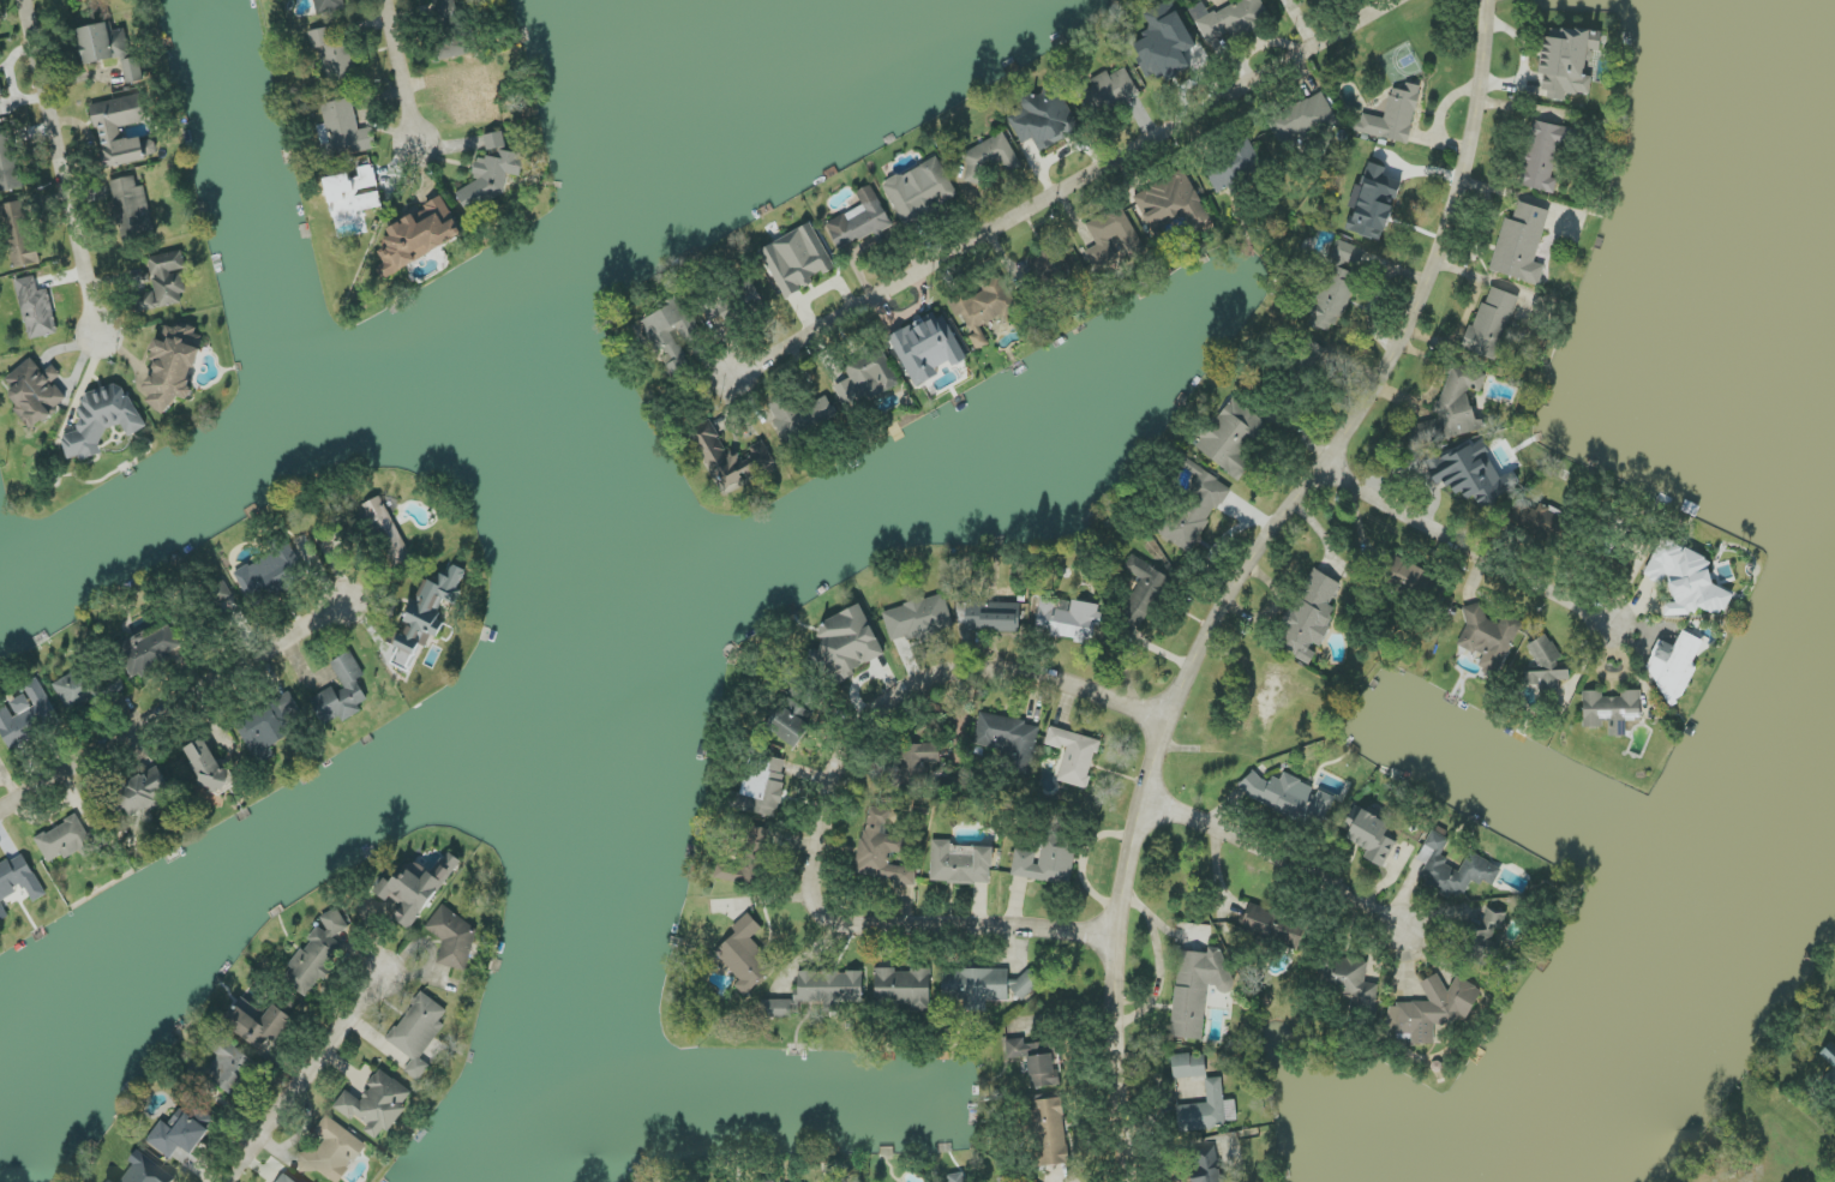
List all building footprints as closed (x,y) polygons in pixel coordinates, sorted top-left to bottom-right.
[(344,11),(342,0),(313,0),(315,15),(344,11)] [(1170,0),(1144,15),(1152,28),(1142,33),(1145,38),(1134,44),(1141,57),(1136,59),(1147,79),(1163,70),(1169,80),(1189,69),(1182,57),(1198,48),(1170,0)] [(1205,43),(1230,33),(1232,38),(1270,23),(1261,0),(1239,0),(1240,2),(1209,15),(1204,2),(1191,7),(1205,43)] [(79,28),(84,64),(130,57),(125,29),(112,31),(111,23),(79,28)] [(318,48),(325,83),(356,77),(349,39),(333,42),(330,28),(309,32),(312,49),(318,48)] [(1544,37),(1540,75),(1546,76),(1543,98),(1566,101),(1567,92),(1585,94),(1592,32),(1562,28),(1561,39),(1544,37)] [(140,57),(122,61),(127,84),(144,81),(140,57)] [(468,124),(500,118),(497,99),(489,100),(486,84),(491,83),(487,62),(468,65),(471,85),(461,87),(468,124)] [(1106,112),(1139,95),(1126,67),(1110,76),(1108,71),(1090,81),(1106,112)] [(1359,113),(1356,133),(1410,143),(1421,86),(1406,83),(1405,91),(1391,88),(1385,119),(1359,113)] [(1040,152),(1065,140),(1059,128),(1073,121),(1055,84),(1017,102),(1021,110),(1008,117),(1022,144),(1033,139),(1040,152)] [(93,104),(105,167),(158,158),(154,136),(123,142),(120,127),(148,122),(143,94),(93,104)] [(1268,116),(1279,145),(1337,123),(1326,94),(1268,116)] [(322,104),(326,125),(318,126),(321,145),(328,144),(330,155),(376,147),(373,128),(358,130),(352,99),(322,104)] [(1565,128),(1534,121),(1520,186),(1554,193),(1557,179),(1554,178),(1565,128)] [(469,216),(505,194),(508,178),(521,176),(525,155),(500,151),(506,147),(504,132),(485,136),(487,151),(499,149),(497,157),(493,157),(477,160),(474,175),(477,181),(456,193),(469,216)] [(959,155),(971,181),(1006,165),(1009,173),(1021,167),(1005,133),(959,155)] [(16,191),(15,135),(0,136),(0,154),(0,191),(16,191)] [(1217,194),(1265,169),(1251,144),(1204,169),(1217,194)] [(904,225),(959,198),(938,156),(883,183),(904,225)] [(1401,181),(1385,176),(1387,166),(1370,162),(1352,227),(1363,230),(1364,227),(1387,233),(1401,181)] [(326,179),(337,239),(367,233),(363,211),(382,207),(374,165),(354,169),(355,173),(326,179)] [(1133,196),(1153,233),(1184,216),(1191,229),(1210,219),(1185,170),(1133,196)] [(145,186),(137,187),(135,176),(111,181),(123,242),(155,236),(145,186)] [(826,223),(839,250),(874,233),(880,245),(887,242),(881,231),(892,226),(873,184),(857,192),(863,206),(826,223)] [(464,236),(443,196),(424,206),(426,210),(385,231),(393,248),(380,255),(385,264),(377,269),(383,279),(464,236)] [(12,269),(37,265),(27,199),(2,203),(12,269)] [(1490,272),(1540,285),(1545,265),(1535,263),(1549,210),(1518,202),(1513,220),(1505,218),(1490,272)] [(1097,246),(1086,251),(1096,273),(1122,260),(1116,248),(1126,243),(1132,257),(1145,251),(1123,205),(1086,223),(1097,246)] [(784,298),(815,284),(812,277),(822,272),(824,275),(835,269),(813,224),(761,248),(784,298)] [(1366,251),(1337,240),(1330,258),(1359,269),(1366,251)] [(1073,271),(1060,244),(1028,258),(1040,286),(1073,271)] [(148,258),(155,292),(136,296),(139,312),(186,302),(180,271),(186,270),(182,251),(148,258)] [(1332,334),(1361,278),(1336,265),(1307,322),(1332,334)] [(59,333),(48,289),(38,291),(34,276),(15,281),(29,340),(59,333)] [(948,302),(956,317),(962,314),(973,336),(970,337),(977,351),(990,344),(981,327),(1014,309),(998,279),(970,294),(968,291),(948,302)] [(734,288),(747,315),(765,306),(751,280),(734,288)] [(1519,297),(1487,286),(1466,350),(1497,361),(1519,297)] [(638,320),(656,354),(659,352),(673,379),(691,370),(673,333),(688,325),(675,301),(638,320)] [(914,388),(939,376),(936,368),(950,362),(953,367),(965,361),(941,311),(890,336),(914,388)] [(171,411),(174,396),(189,399),(203,337),(195,335),(196,329),(167,323),(163,341),(158,340),(147,392),(152,393),(149,407),(171,411)] [(1313,367),(1326,351),(1313,341),(1300,356),(1313,367)] [(899,386),(882,349),(844,366),(850,379),(834,386),(845,411),(899,386)] [(29,430),(68,403),(54,382),(61,377),(54,366),(43,373),(33,359),(5,377),(14,391),(9,394),(18,407),(15,409),(29,430)] [(1437,413),(1439,419),(1420,423),(1417,432),(1420,441),(1429,444),(1479,432),(1469,390),(1469,389),(1481,393),(1487,374),(1453,363),(1437,413)] [(147,427),(145,421),(121,384),(83,394),(86,404),(77,409),(82,431),(70,434),(63,439),(68,460),(79,457),(81,461),(103,455),(99,441),(122,426),(130,438),(147,427)] [(769,406),(786,443),(838,419),(827,396),(797,410),(791,396),(769,406)] [(1196,447),(1239,479),(1251,464),(1241,456),(1267,422),(1232,396),(1201,438),(1202,439),(1196,447)] [(775,464),(762,439),(729,456),(711,421),(692,430),(723,491),(775,464)] [(1521,491),(1514,473),(1498,479),(1483,439),(1426,462),(1436,488),(1453,481),(1461,501),(1480,494),(1484,506),(1521,491)] [(1191,554),(1231,486),(1186,460),(1182,467),(1196,475),(1161,536),(1191,554)] [(366,503),(392,566),(411,558),(385,495),(366,503)] [(1534,512),(1523,500),(1509,513),(1540,546),(1562,525),(1543,505),(1534,512)] [(1644,577),(1662,585),(1672,603),(1664,603),(1665,616),(1693,615),(1697,607),(1712,613),(1725,613),(1734,594),(1711,584),(1710,560),(1662,537),(1644,577)] [(234,574),(251,606),(305,579),(289,547),(234,574)] [(1382,575),(1441,603),(1450,583),(1391,555),(1382,575)] [(1143,629),(1171,577),(1132,556),(1124,569),(1141,578),(1120,617),(1143,629)] [(424,579),(405,622),(408,624),(390,664),(409,672),(421,645),(427,648),(432,635),(438,638),(445,623),(436,619),(445,601),(452,604),(467,571),(452,564),(442,587),(424,579)] [(1341,582),(1310,568),(1275,646),(1312,663),(1318,649),(1320,649),(1338,609),(1331,606),(1341,582)] [(882,612),(891,641),(910,636),(912,641),(954,629),(944,594),(882,612)] [(1036,635),(1095,642),(1099,605),(1072,601),(1071,612),(1055,610),(1056,599),(1040,597),(1036,635)] [(1021,603),(958,602),(958,624),(966,624),(966,631),(1020,632),(1021,603)] [(1473,605),(1455,646),(1503,667),(1523,621),(1507,614),(1502,626),(1485,619),(1488,611),(1473,605)] [(886,657),(862,606),(815,628),(824,647),(811,653),(827,685),(886,657)] [(180,647),(167,620),(115,646),(131,680),(172,659),(169,653),(180,647)] [(1696,666),(1695,665),(1705,643),(1682,632),(1675,647),(1660,640),(1645,671),(1660,678),(1654,692),(1679,704),(1696,666)] [(1527,646),(1540,669),(1534,672),(1525,672),(1526,692),(1560,691),(1559,681),(1570,680),(1570,671),(1558,671),(1557,662),(1562,659),(1548,634),(1527,646)] [(311,701),(323,725),(339,717),(341,720),(372,705),(361,683),(367,681),(352,651),(331,662),(342,685),(311,701)] [(52,685),(69,713),(91,700),(94,706),(125,688),(114,670),(86,686),(77,670),(52,685)] [(23,685),(27,693),(10,702),(17,715),(4,722),(16,745),(60,722),(37,678),(23,685)] [(1583,728),(1607,728),(1607,736),(1626,736),(1626,721),(1641,721),(1641,691),(1621,691),(1621,698),(1603,698),(1603,691),(1583,691),(1583,728)] [(235,726),(260,766),(275,756),(270,749),(306,726),(286,694),(235,726)] [(770,716),(781,744),(807,735),(796,706),(770,716)] [(1040,724),(979,715),(974,748),(1002,752),(999,769),(1032,775),(1040,724)] [(1058,782),(1088,789),(1100,740),(1050,727),(1046,744),(1066,749),(1058,782)] [(185,749),(205,787),(210,785),(215,794),(234,784),(227,769),(222,771),(205,738),(185,749)] [(896,786),(920,785),(920,777),(929,777),(928,763),(941,763),(940,744),(895,746),(896,786)] [(727,807),(776,818),(788,762),(750,754),(742,794),(730,791),(727,807)] [(113,803),(118,813),(127,808),(132,819),(175,796),(159,766),(115,790),(120,798),(113,803)] [(1284,774),(1279,784),(1250,770),(1240,794),(1321,830),(1335,798),(1316,790),(1317,788),(1284,774)] [(1383,868),(1397,842),(1386,837),(1394,822),(1365,806),(1347,840),(1368,850),(1364,858),(1383,868)] [(917,869),(890,865),(892,852),(904,855),(907,837),(886,834),(889,810),(867,807),(857,874),(895,880),(894,884),(914,887),(917,869)] [(49,863),(63,855),(66,860),(94,844),(77,815),(35,839),(49,863)] [(1470,852),(1461,870),(1440,860),(1450,840),(1432,831),(1417,860),(1426,865),(1420,876),(1431,882),(1428,888),(1450,899),(1453,893),(1463,898),(1473,878),(1493,888),(1503,869),(1470,852)] [(931,882),(992,884),(993,848),(976,847),(976,856),(949,855),(949,841),(932,840),(931,882)] [(1011,876),(1070,886),(1077,847),(1042,840),(1040,853),(1016,849),(1011,876)] [(377,890),(402,909),(395,919),(411,930),(461,861),(445,849),(428,872),(411,859),(393,884),(385,878),(377,890)] [(0,862),(0,923),(10,918),(1,902),(17,893),(17,888),(26,888),(34,903),(47,896),(23,855),(10,862),(0,862)] [(758,867),(718,861),(715,880),(755,886),(758,867)] [(426,929),(444,941),(437,963),(466,972),(478,930),(442,905),(426,929)] [(1476,925),(1466,957),(1492,966),(1499,945),(1491,943),(1496,928),(1502,930),(1507,912),(1489,906),(1481,927),(1476,925)] [(309,997),(344,946),(336,941),(350,921),(331,909),(321,925),(319,924),(283,979),(309,997)] [(745,997),(777,968),(751,939),(762,929),(748,913),(732,928),(736,933),(715,953),(741,981),(735,986),(745,997)] [(1179,951),(1171,1037),(1203,1040),(1207,989),(1227,991),(1231,950),(1209,948),(1208,954),(1179,951)] [(1369,962),(1325,954),(1320,986),(1353,992),(1349,1014),(1373,1018),(1379,985),(1365,983),(1369,962)] [(931,970),(876,969),(876,1005),(911,1005),(911,1012),(930,1012),(931,970)] [(943,1001),(964,1001),(964,1012),(986,1012),(986,1001),(1009,1001),(1009,996),(1036,996),(1036,977),(1009,977),(1009,969),(943,970),(943,1001)] [(863,972),(797,971),(797,1000),(763,1000),(763,1018),(793,1018),(793,1005),(824,1005),(824,1012),(840,1012),(840,1003),(863,1003),(863,972)] [(1483,990),(1457,977),(1444,980),(1442,979),(1424,979),(1425,1003),(1388,1004),(1388,1029),(1400,1035),(1411,1034),(1412,1045),(1434,1045),(1433,1023),(1466,1022),(1483,990)] [(413,1059),(404,1072),(419,1082),(431,1066),(421,1059),(445,1025),(440,1022),(448,1010),(421,992),(387,1041),(413,1059)] [(261,1050),(266,1042),(272,1047),(293,1018),(272,1003),(264,1014),(241,998),(223,1023),(261,1050)] [(261,1065),(217,1033),(206,1048),(218,1056),(209,1068),(197,1059),(185,1076),(199,1086),(206,1076),(237,1098),(261,1065)] [(1006,1040),(1008,1059),(1028,1057),(1031,1088),(1057,1086),(1053,1054),(1042,1055),(1041,1043),(1025,1045),(1025,1039),(1006,1040)] [(1832,1042),(1820,1054),(1832,1066),(1827,1079),(1834,1086),(1834,1045),(1832,1042)] [(1207,1077),(1206,1054),(1173,1056),(1174,1079),(1207,1077)] [(334,1107),(353,1122),(355,1120),(381,1140),(406,1107),(403,1105),(412,1093),(381,1070),(359,1100),(346,1090),(334,1107)] [(1205,1079),(1208,1103),(1177,1106),(1180,1132),(1227,1127),(1221,1077),(1205,1079)] [(1030,1101),(1034,1167),(1068,1165),(1063,1099),(1030,1101)] [(146,1142),(171,1160),(181,1147),(192,1154),(212,1126),(183,1105),(168,1125),(162,1120),(146,1142)] [(329,1181),(341,1181),(367,1144),(326,1116),(314,1133),(325,1140),(314,1156),(307,1151),(300,1162),(329,1181)] [(1216,1148),(1189,1156),(1196,1181),(1225,1181),(1216,1148)] [(175,1177),(137,1151),(129,1162),(134,1165),(122,1181),(171,1181),(175,1177)] [(965,1173),(949,1175),(950,1181),(966,1181),(965,1173)] [(283,1174),(278,1181),(295,1181),(283,1174)]
